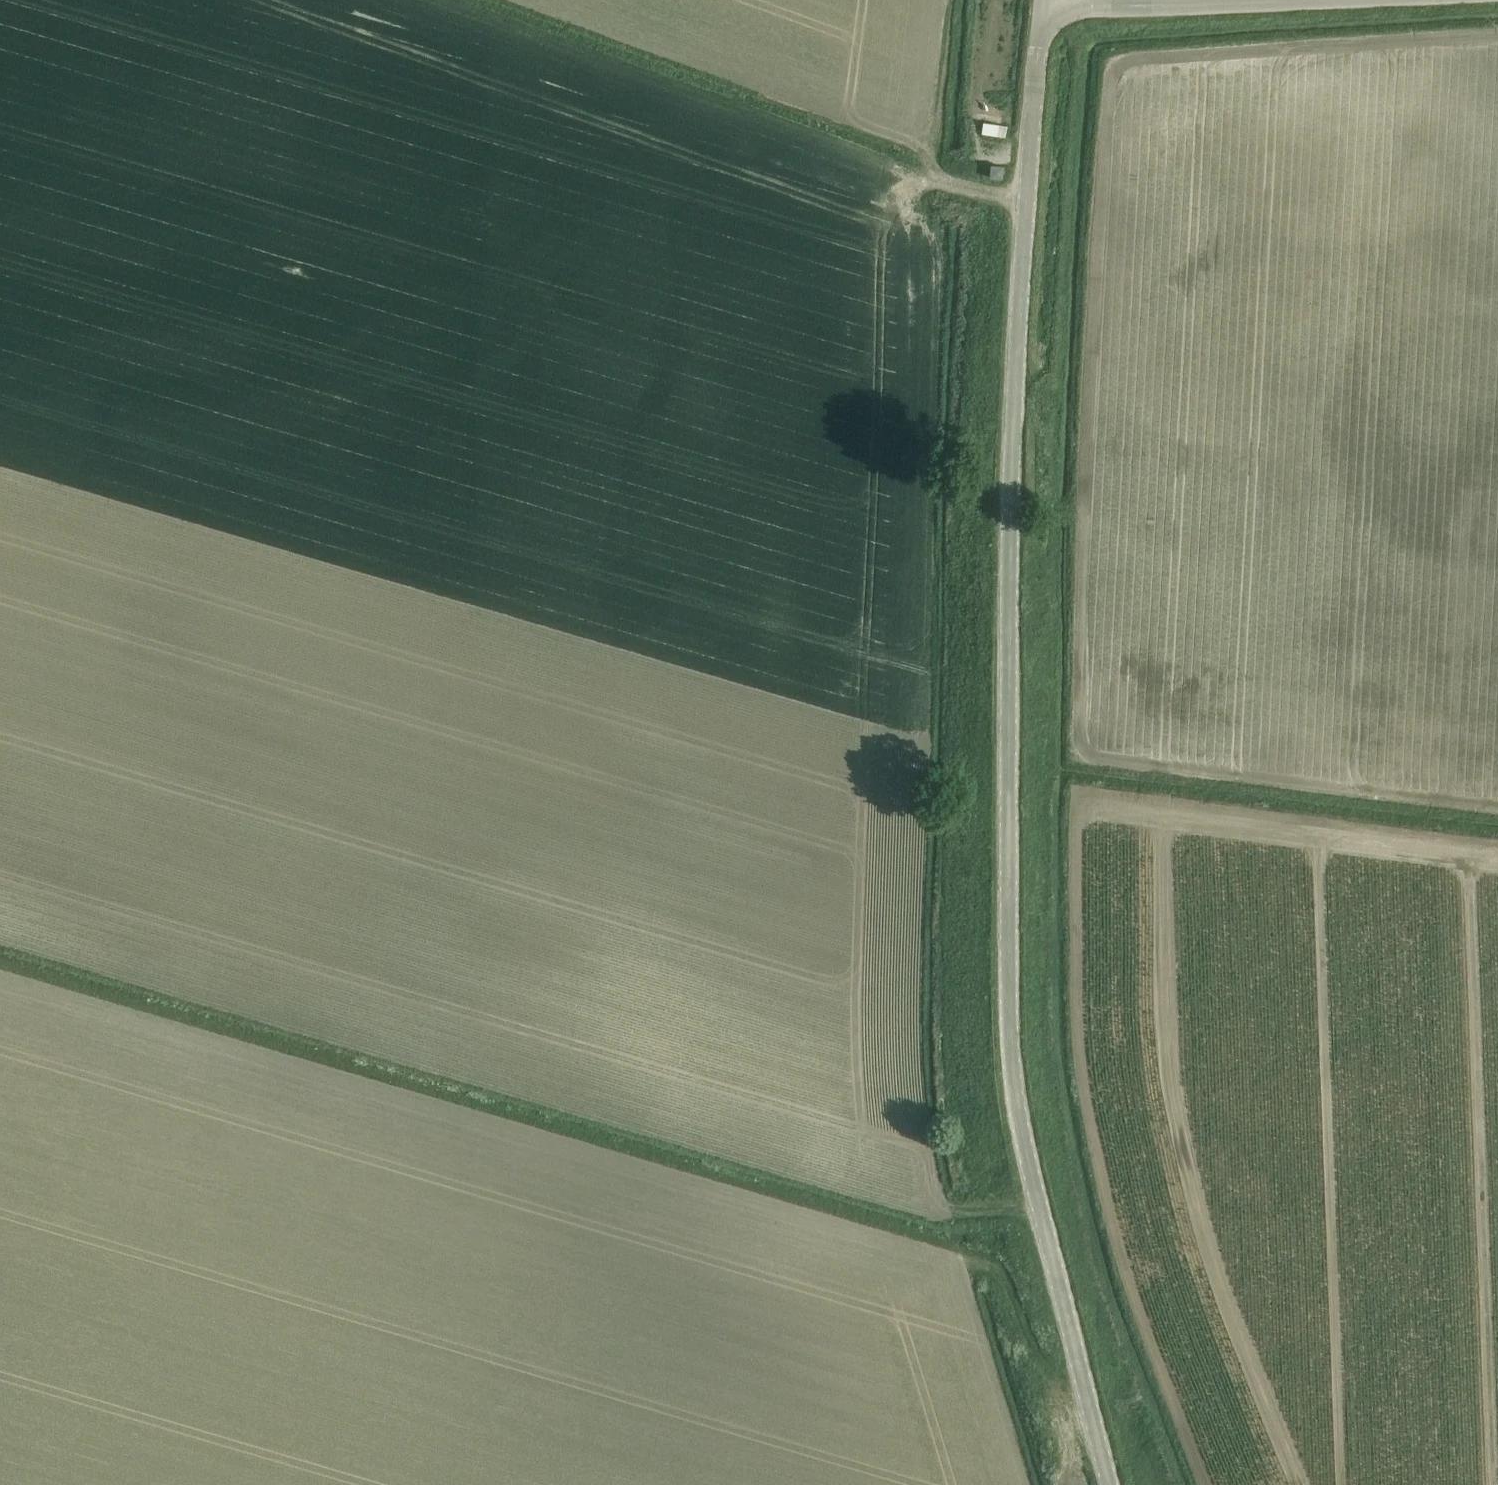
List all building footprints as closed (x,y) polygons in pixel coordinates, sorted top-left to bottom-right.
[(1008,152),(1008,167),(1020,167),(1019,152),(1008,152)] [(991,177),(1003,178),(1004,166),(992,166),(991,177)]
